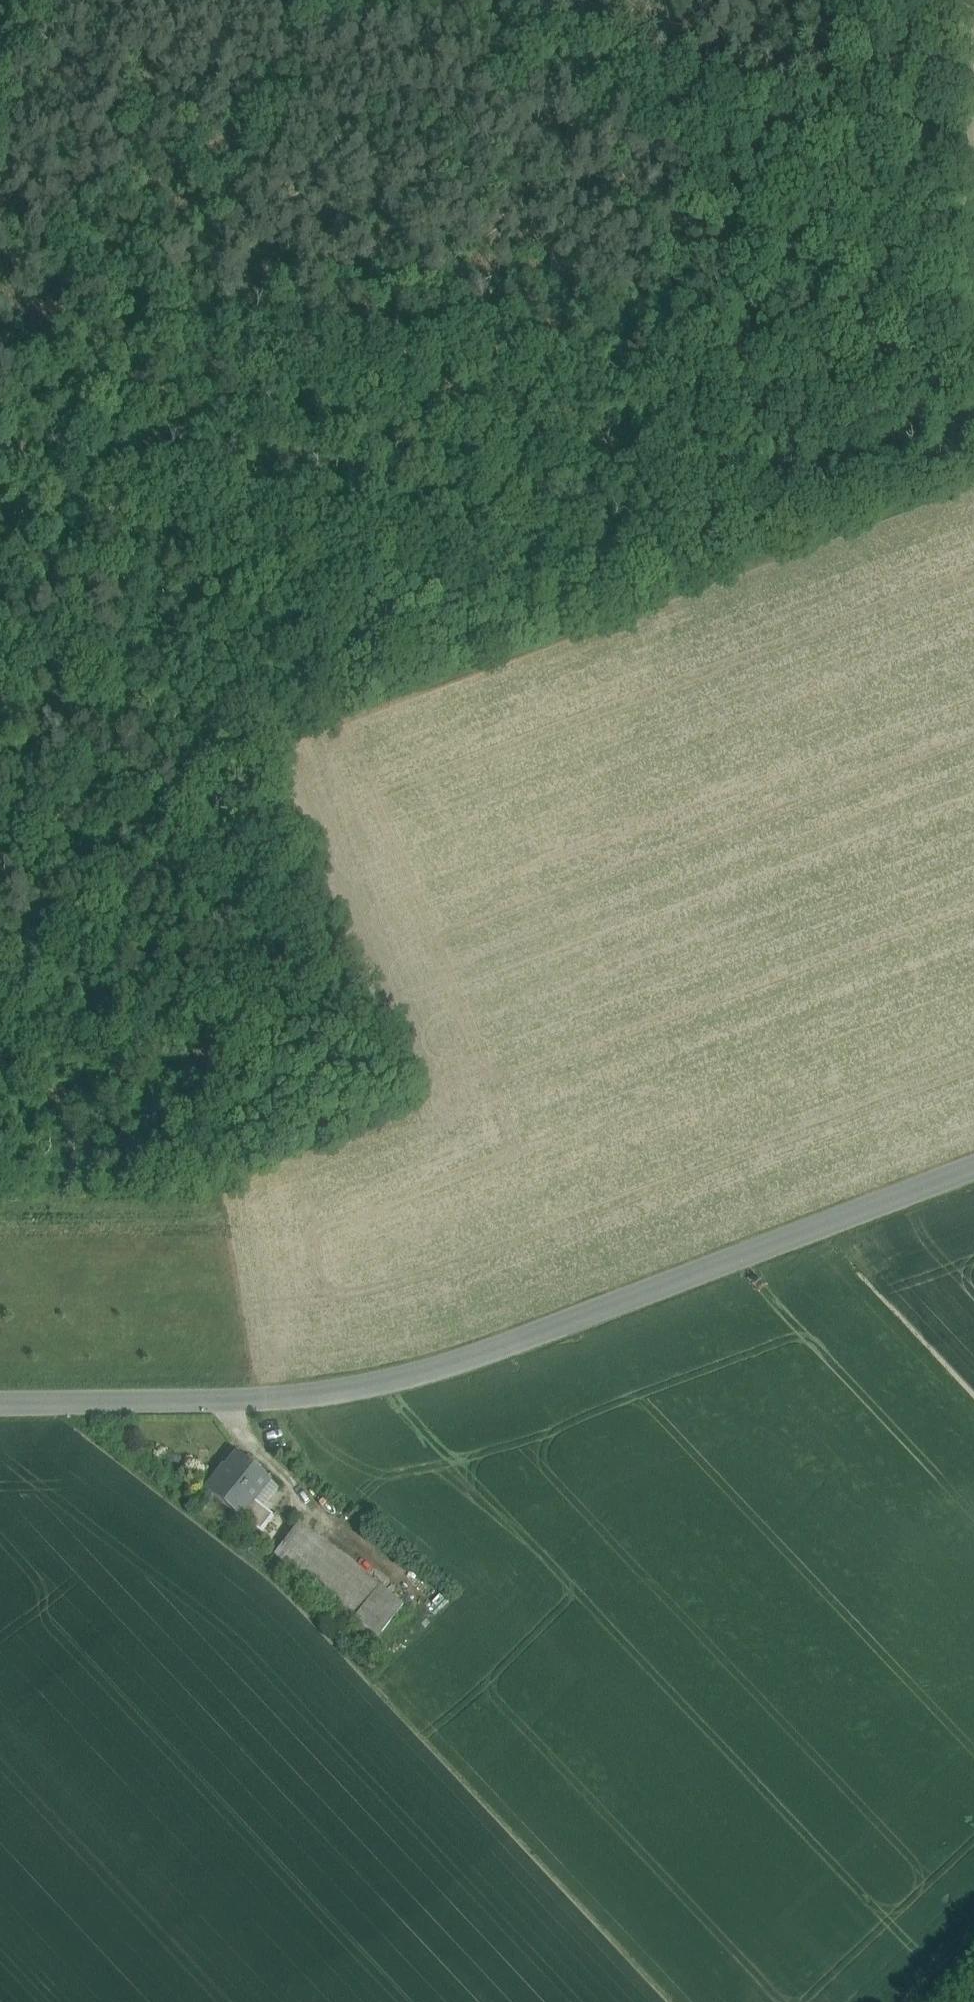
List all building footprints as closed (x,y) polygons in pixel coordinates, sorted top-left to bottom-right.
[(269,1481),(236,1455),(235,1456),(218,1477),(217,1475),(216,1476),(216,1477),(206,1490),(206,1489),(205,1490),(240,1518),(240,1517),(260,1533),(273,1516),(253,1501),(268,1481),(268,1482),(269,1481)] [(323,1542),(299,1523),(274,1555),(298,1574),(323,1542)] [(380,1588),(323,1542),(298,1574),(356,1619),(380,1588)]
